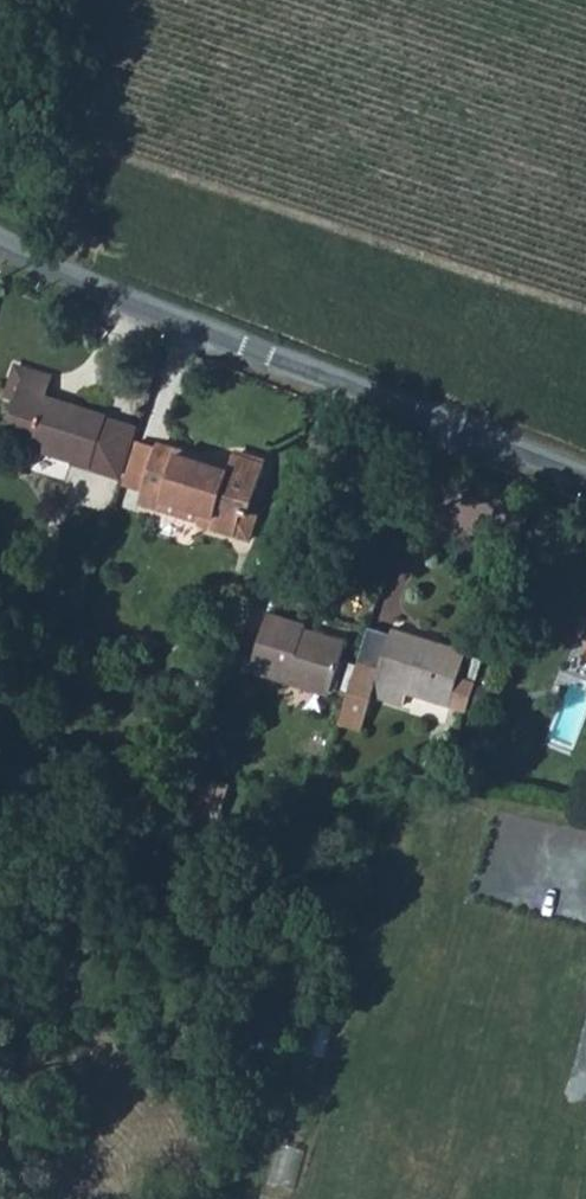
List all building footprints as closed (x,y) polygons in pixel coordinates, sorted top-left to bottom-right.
[(86,463),(102,414),(41,392),(47,372),(14,360),(3,390),(17,395),(11,410),(3,434),(66,456),(86,463)] [(135,433),(137,426),(102,414),(86,463),(66,456),(65,462),(119,481),(135,433)] [(156,440),(135,433),(119,481),(140,489),(144,476),(156,440)] [(158,437),(156,440),(144,476),(140,489),(138,495),(159,501),(162,493),(199,506),(197,514),(197,516),(227,527),(235,506),(241,507),(243,501),(245,497),(258,458),(234,449),(230,462),(158,437)] [(162,493),(159,501),(197,514),(199,506),(162,493)] [(250,504),(243,501),(241,507),(235,506),(227,527),(240,531),(250,504)] [(245,666),(279,676),(288,672),(327,685),(341,639),(321,632),(316,631),(308,633),(301,631),(302,626),(304,621),(264,609),(259,625),(245,666)] [(379,662),(356,656),(349,677),(336,718),(360,725),(371,690),(401,698),(402,696),(405,687),(423,692),(466,705),(474,677),(457,672),(462,656),(465,646),(439,638),(436,646),(414,639),(416,631),(390,623),(379,662)] [(439,638),(416,631),(414,639),(436,646),(439,638)] [(288,672),(279,676),(324,691),(327,685),(288,672)]
